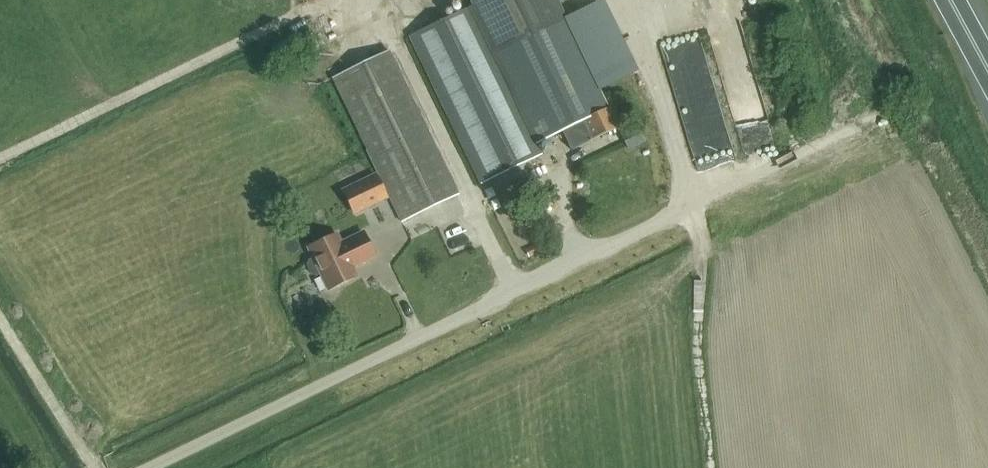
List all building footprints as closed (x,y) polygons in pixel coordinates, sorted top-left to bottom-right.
[(617,128),(555,0),(467,0),(470,8),(537,144),(561,132),(570,151),(617,128)] [(480,185),(542,155),(537,144),(470,8),(409,37),(480,185)] [(723,32),(752,144),(776,138),(747,26),(723,32)] [(388,52),(333,78),(402,222),(458,196),(388,52)] [(342,190),(354,216),(389,199),(377,174),(342,190)] [(336,235),(308,249),(313,259),(308,261),(307,266),(311,274),(315,276),(320,274),(328,290),(357,277),(351,265),(356,262),(357,265),(374,257),(363,233),(341,244),(336,235)]
